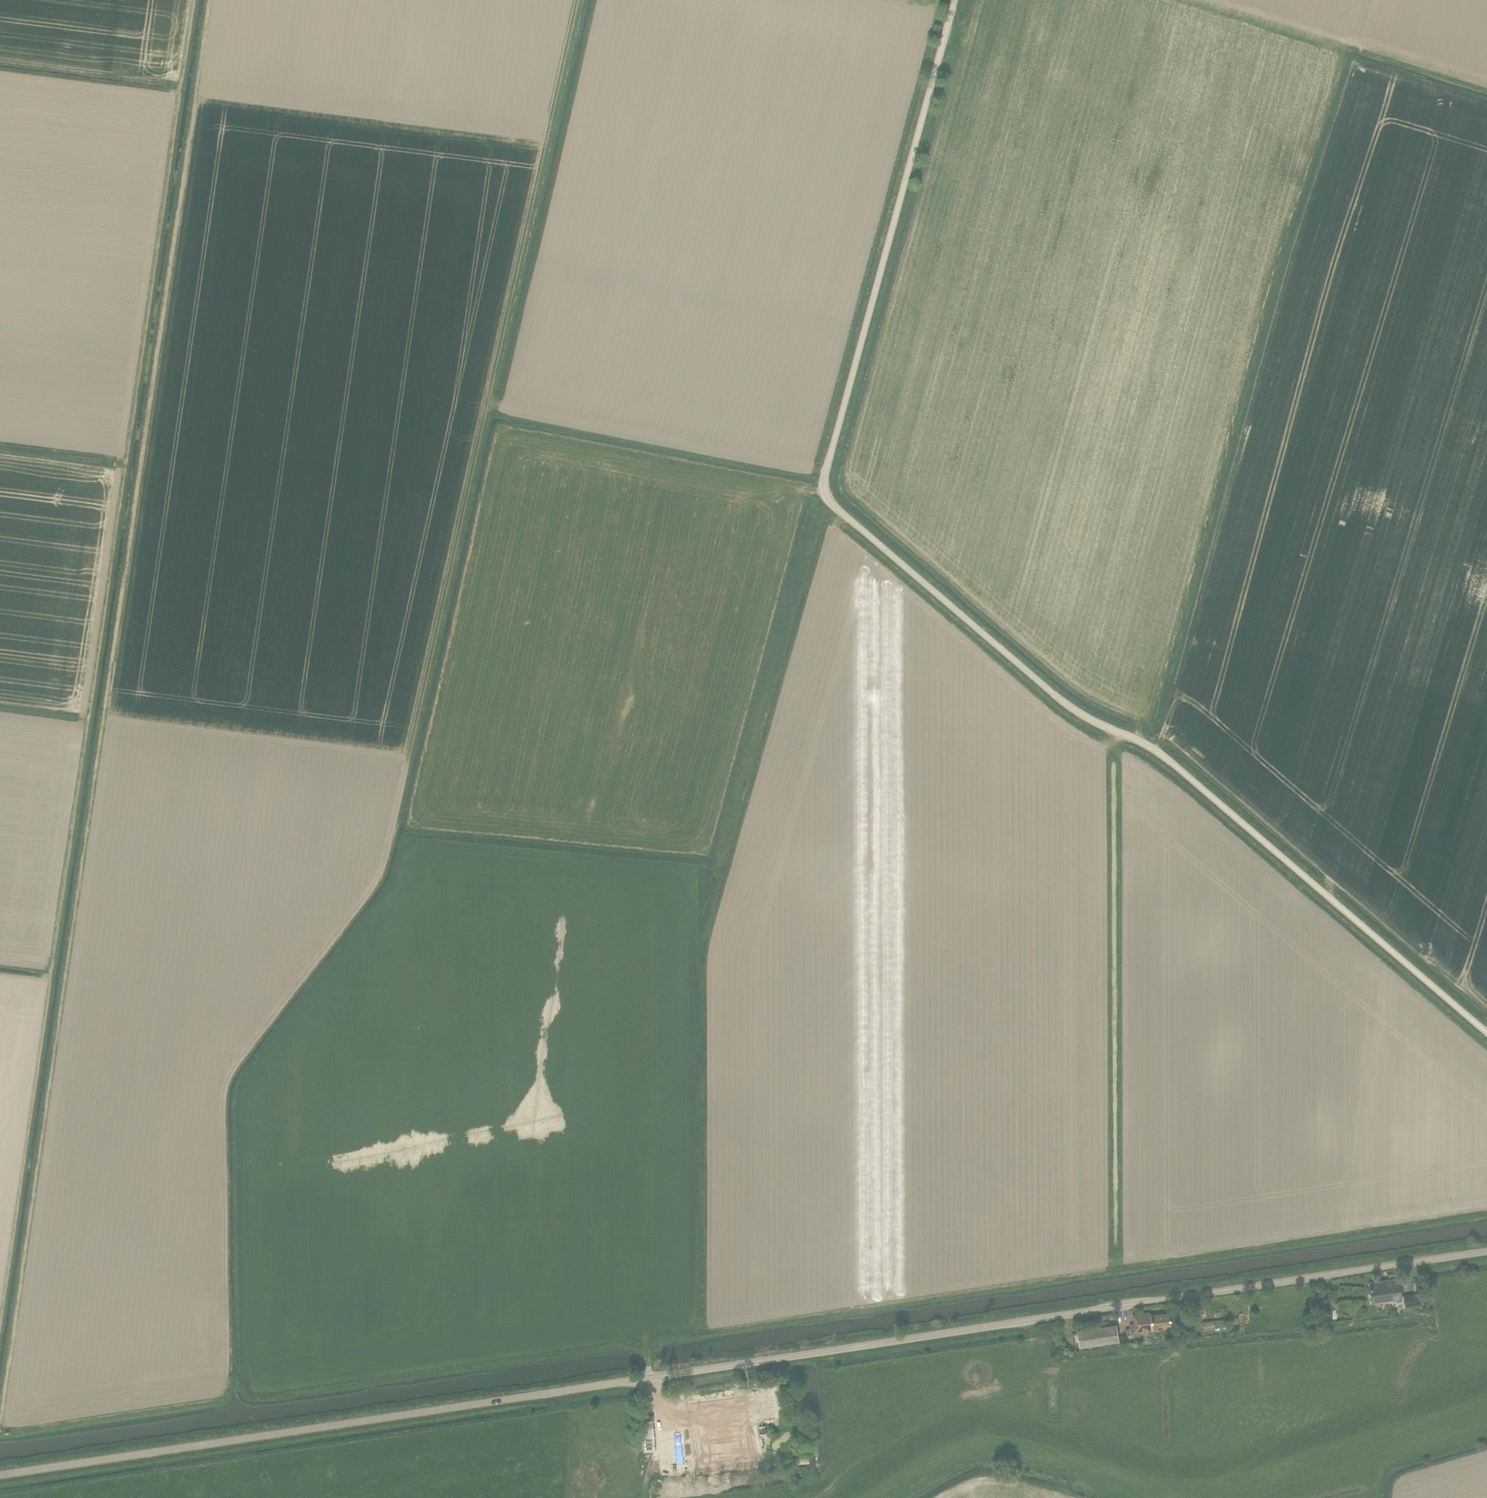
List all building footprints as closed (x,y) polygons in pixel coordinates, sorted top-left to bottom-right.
[(1399,1278),(1369,1282),(1372,1303),(1402,1299),(1399,1278)] [(1405,1307),(1421,1304),(1419,1293),(1403,1296),(1405,1307)] [(1151,1315),(1150,1312),(1149,1312),(1134,1314),(1136,1332),(1167,1329),(1167,1325),(1171,1325),(1170,1313),(1151,1315)] [(1119,1341),(1116,1325),(1077,1331),(1080,1347),(1119,1341)]
